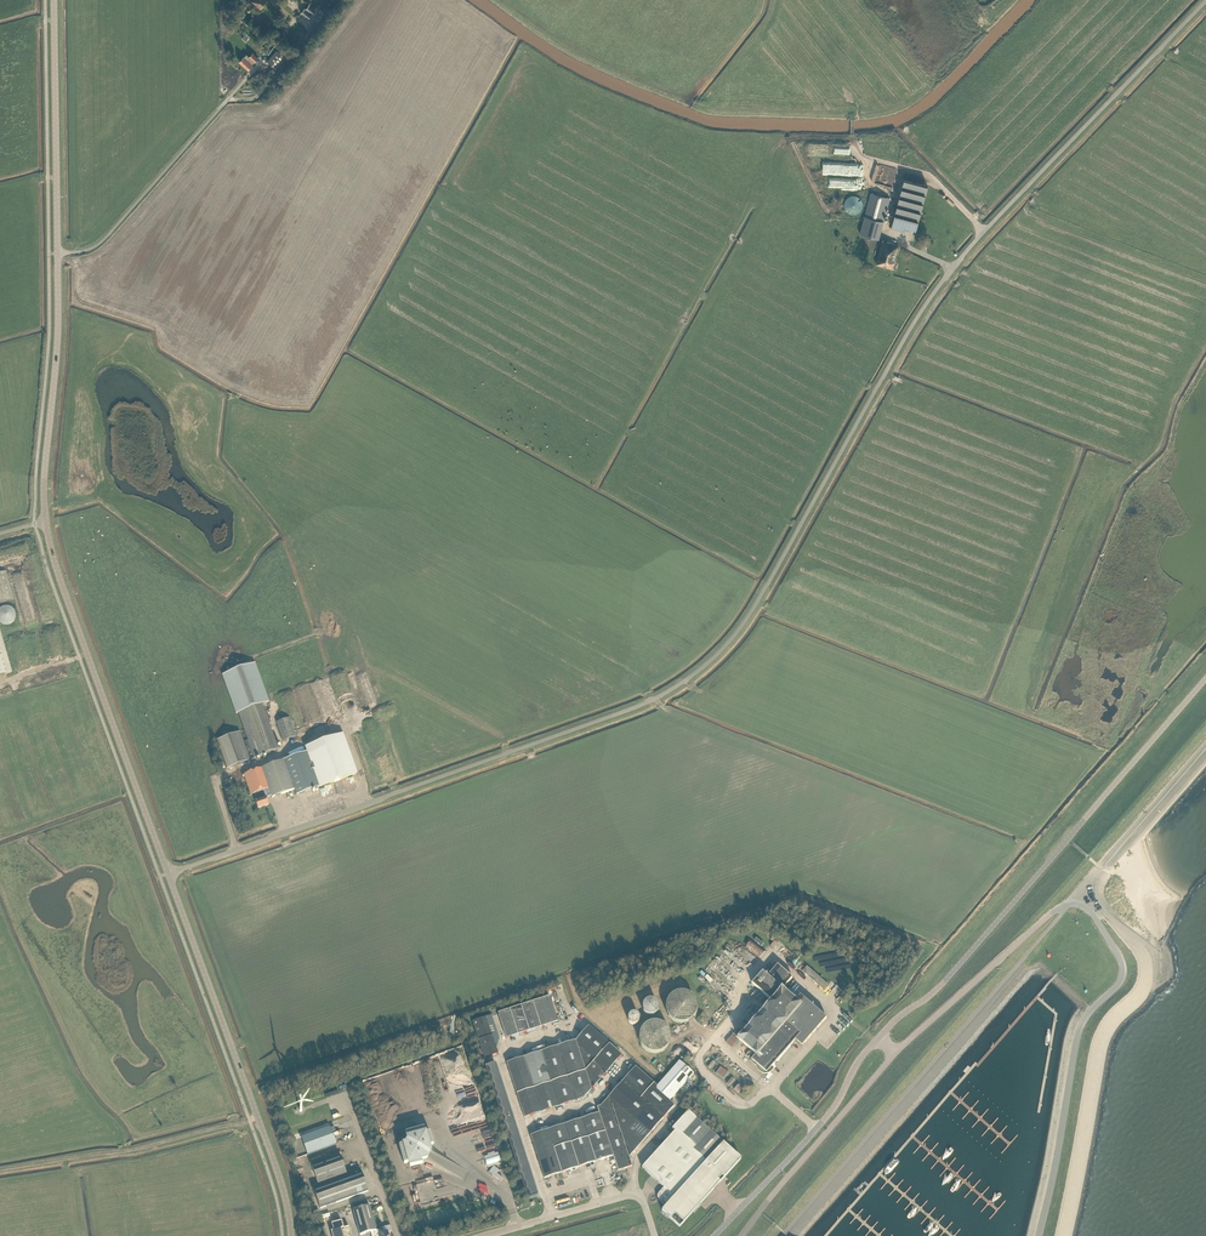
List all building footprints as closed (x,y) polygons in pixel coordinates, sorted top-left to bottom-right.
[(263,4),(267,0),(252,0),(251,1),(260,8),(263,4)] [(313,14),(315,11),(316,10),(309,4),(306,9),(305,8),(301,13),(308,18),(312,14),(313,14)] [(277,50),(267,61),(276,68),(285,57),(277,50)] [(244,56),(239,61),(248,69),(252,64),(258,57),(253,53),(250,57),(247,54),(244,57),(244,56)] [(904,179),(892,227),(905,231),(906,227),(916,230),(928,186),(904,179)] [(871,193),(865,216),(884,221),(890,198),(871,193)] [(861,198),(860,198),(859,197),(857,196),(855,195),(853,195),(851,195),(849,196),(847,198),(846,199),(845,200),(845,202),(844,204),(844,206),(845,208),(846,209),(847,211),(849,212),(851,213),(853,214),(855,214),(857,213),(859,212),(860,211),(861,210),(862,208),(863,206),(863,204),(863,202),(862,200),(861,198)] [(884,221),(865,216),(860,233),(879,238),(884,221)] [(883,240),(876,264),(893,268),(899,245),(883,240)] [(0,574),(0,604),(14,600),(6,573),(0,574)] [(0,623),(2,624),(3,625),(5,625),(6,625),(8,625),(10,625),(11,624),(13,623),(14,622),(15,620),(15,619),(16,617),(16,616),(16,614),(15,612),(15,611),(14,610),(12,608),(11,607),(10,607),(8,606),(6,606),(5,606),(3,607),(2,608),(0,608),(0,609),(0,623)] [(11,673),(0,633),(0,676),(11,673)] [(227,769),(256,759),(279,750),(262,704),(268,702),(254,664),(224,675),(235,705),(238,713),(239,713),(245,729),(249,741),(244,742),(240,732),(217,741),(227,769)] [(290,718),(276,723),(283,742),(296,737),(290,718)] [(250,796),(254,795),(261,792),(268,790),(271,799),(295,790),(297,795),(322,786),(358,774),(343,734),(305,747),(307,752),(284,761),(262,768),(262,769),(243,776),(250,796)] [(263,800),(261,792),(254,795),(256,802),(254,803),(257,810),(269,806),(266,799),(263,800)] [(751,941),(746,948),(760,959),(765,952),(751,941)] [(745,1033),(739,1040),(757,1055),(752,1061),(767,1074),(796,1041),(803,1047),(827,1018),(801,996),(796,1001),(783,990),(793,978),(778,965),(768,977),(763,972),(758,978),(757,977),(752,983),(753,984),(753,985),(772,1002),(747,1030),(745,1028),(742,1031),(745,1033)] [(807,967),(803,972),(825,992),(830,986),(807,967)] [(666,1004),(665,1008),(666,1011),(667,1015),(669,1018),(671,1020),(674,1022),(678,1023),(681,1023),(685,1023),(688,1022),(691,1020),(693,1018),(695,1015),(696,1011),(697,1008),(696,1004),(695,1001),(693,998),(691,996),(688,994),(685,993),(681,992),(678,993),(674,994),(671,996),(669,998),(667,1001),(666,1004)] [(541,1028),(558,1022),(550,997),(532,1003),(541,1028)] [(643,1005),(642,1007),(642,1009),(643,1011),(644,1013),(646,1015),(648,1016),(651,1016),(653,1015),(655,1014),(656,1013),(658,1011),(658,1009),(658,1006),(657,1004),(656,1002),(654,1001),(652,1000),(650,1000),(648,1000),(646,1001),(644,1003),(643,1005)] [(541,1028),(532,1003),(521,1007),(529,1032),(541,1028)] [(529,1032),(521,1007),(509,1010),(518,1035),(529,1032)] [(518,1035),(509,1010),(498,1014),(506,1039),(518,1035)] [(628,1017),(627,1019),(628,1021),(628,1023),(630,1024),(631,1025),(633,1025),(635,1025),(636,1025),(638,1024),(639,1022),(639,1020),(639,1019),(639,1017),(638,1015),(637,1014),(635,1013),(633,1013),(631,1014),(630,1014),(629,1016),(628,1017)] [(484,1059),(498,1055),(486,1018),(472,1023),(484,1059)] [(639,1034),(639,1037),(639,1040),(640,1043),(641,1046),(643,1048),(645,1050),(647,1052),(650,1053),(653,1053),(655,1054),(658,1053),(661,1052),(664,1051),(666,1049),(668,1047),(669,1044),(670,1041),(670,1038),(670,1036),(669,1033),(668,1030),(667,1028),(665,1026),(662,1024),(659,1023),(657,1022),(654,1022),(651,1023),(648,1024),(646,1025),(643,1027),(641,1029),(640,1032),(639,1034)] [(575,1041),(585,1071),(596,1059),(609,1044),(588,1026),(575,1041)] [(575,1041),(558,1047),(568,1077),(585,1071),(575,1041)] [(609,1044),(596,1059),(609,1070),(622,1056),(609,1044)] [(558,1047),(541,1052),(551,1082),(568,1077),(558,1047)] [(541,1052),(524,1058),(534,1088),(551,1083),(551,1082),(541,1052)] [(688,1053),(684,1058),(689,1062),(693,1058),(688,1053)] [(534,1088),(524,1058),(507,1064),(516,1094),(534,1088)] [(596,1059),(585,1071),(591,1090),(609,1070),(596,1059)] [(495,1062),(485,1066),(487,1074),(498,1071),(495,1062)] [(660,1094),(669,1102),(694,1074),(679,1062),(657,1087),(655,1089),(660,1094)] [(635,1067),(622,1082),(641,1099),(641,1098),(654,1084),(635,1067)] [(498,1071),(487,1074),(490,1082),(500,1079),(498,1071)] [(585,1071),(568,1077),(576,1102),(585,1099),(585,1098),(591,1090),(592,1090),(591,1090),(585,1071)] [(568,1077),(551,1082),(551,1083),(559,1107),(576,1102),(568,1077)] [(500,1079),(490,1082),(493,1091),(503,1087),(500,1079)] [(622,1082),(609,1097),(621,1134),(622,1137),(627,1131),(637,1121),(650,1106),(641,1098),(641,1099),(622,1082)] [(551,1083),(534,1088),(538,1100),(542,1113),(559,1107),(551,1083)] [(654,1084),(641,1098),(650,1106),(660,1094),(655,1089),(657,1087),(654,1084)] [(503,1087),(493,1091),(495,1099),(506,1095),(503,1087)] [(534,1088),(516,1094),(520,1106),(538,1100),(534,1088)] [(660,1094),(650,1106),(664,1118),(674,1106),(669,1102),(660,1094)] [(506,1095),(495,1099),(498,1107),(508,1104),(506,1095)] [(601,1106),(597,1108),(599,1114),(605,1132),(607,1138),(621,1134),(609,1097),(601,1106)] [(538,1100),(520,1106),(525,1119),(542,1113),(538,1100)] [(508,1104),(498,1107),(501,1115),(511,1112),(508,1104)] [(650,1106),(637,1121),(651,1133),(664,1118),(650,1106)] [(511,1112),(501,1115),(503,1123),(514,1120),(511,1112)] [(741,1159),(688,1112),(672,1129),(675,1132),(642,1168),(664,1188),(658,1194),(659,1200),(666,1206),(662,1211),(679,1227),(741,1159)] [(599,1114),(582,1119),(588,1138),(605,1132),(599,1114)] [(582,1119),(565,1125),(571,1143),(588,1138),(582,1119)] [(514,1120),(503,1123),(506,1132),(516,1128),(514,1120)] [(637,1121),(627,1131),(641,1144),(651,1133),(637,1121)] [(565,1125),(548,1131),(554,1149),(571,1143),(565,1125)] [(330,1127),(302,1137),(308,1154),(336,1144),(330,1127)] [(403,1145),(399,1146),(404,1164),(408,1163),(408,1164),(409,1164),(410,1168),(423,1164),(422,1160),(427,1159),(431,1152),(429,1146),(434,1145),(430,1132),(426,1133),(425,1133),(424,1127),(406,1132),(407,1138),(406,1138),(407,1141),(405,1142),(406,1144),(403,1144),(403,1145)] [(516,1128),(506,1132),(509,1140),(519,1136),(516,1128)] [(548,1131),(530,1136),(536,1154),(554,1149),(548,1131)] [(627,1131),(622,1137),(629,1157),(641,1144),(627,1131)] [(605,1132),(588,1138),(596,1162),(613,1157),(607,1138),(605,1132)] [(621,1134),(607,1138),(613,1157),(618,1172),(632,1167),(629,1157),(622,1137),(621,1134)] [(519,1136),(509,1140),(511,1148),(522,1145),(519,1136)] [(588,1138),(571,1143),(579,1168),(596,1162),(588,1138)] [(571,1143),(554,1149),(558,1161),(562,1173),(579,1168),(571,1143)] [(522,1145),(511,1148),(514,1156),(525,1153),(522,1145)] [(558,1161),(554,1149),(536,1154),(540,1167),(558,1161)] [(496,1152),(483,1157),(486,1167),(500,1163),(496,1152)] [(322,1159),(330,1180),(347,1174),(339,1153),(322,1159)] [(525,1153),(514,1156),(517,1165),(527,1161),(525,1153)] [(330,1180),(322,1159),(311,1163),(318,1184),(330,1180)] [(527,1161),(517,1165),(520,1173),(530,1169),(527,1161)] [(562,1173),(558,1161),(540,1167),(544,1179),(562,1173)] [(497,1174),(499,1171),(494,1167),(489,1172),(500,1182),(503,1179),(497,1174)] [(530,1169),(520,1173),(522,1181),(533,1178),(530,1169)] [(361,1170),(313,1187),(320,1208),(368,1191),(361,1170)] [(533,1178),(522,1181),(525,1189),(535,1186),(533,1178)] [(535,1186),(525,1189),(528,1198),(538,1194),(535,1186)] [(360,1235),(375,1232),(376,1231),(369,1206),(353,1211),(360,1235)] [(375,1235),(389,1235),(388,1233),(392,1231),(390,1226),(383,1228),(383,1229),(376,1231),(375,1232),(376,1235),(375,1235)] [(349,1227),(331,1232),(332,1235),(351,1235),(349,1227)]
